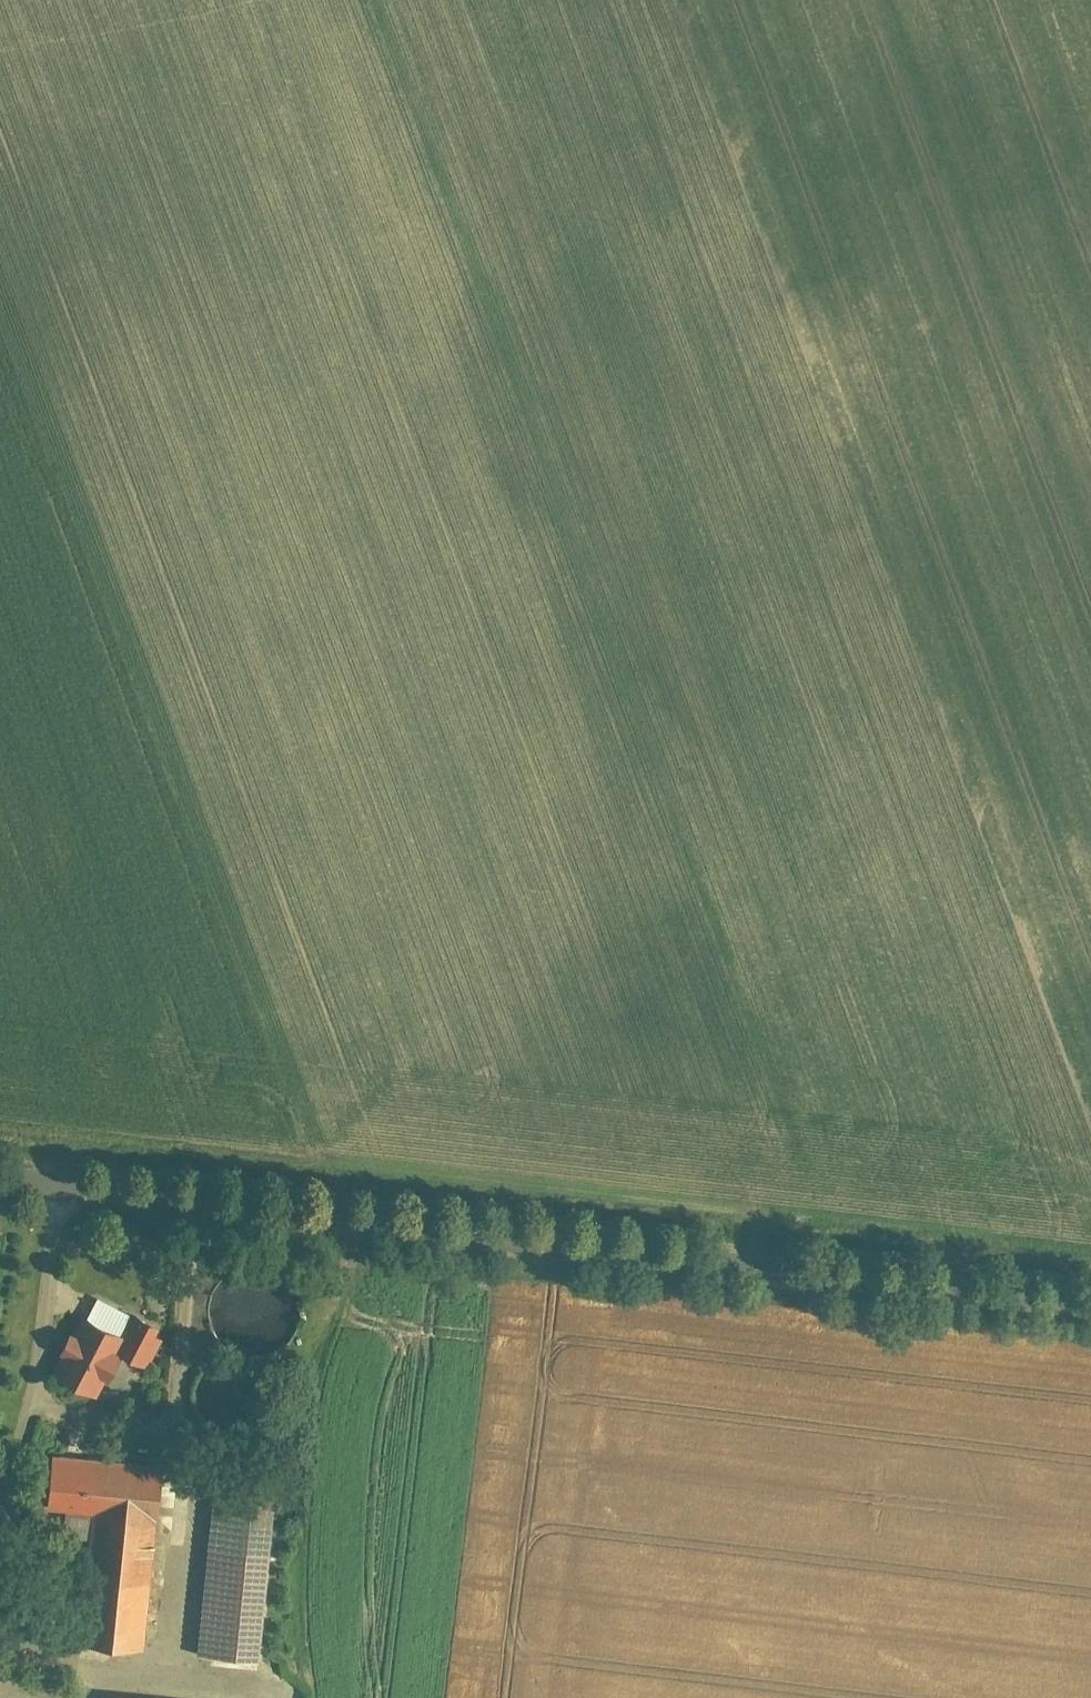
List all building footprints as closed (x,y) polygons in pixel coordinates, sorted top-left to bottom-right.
[(240,1360),(256,1362),(272,1359),(285,1350),(295,1338),(300,1323),(300,1307),(295,1293),(286,1281),(273,1273),(259,1269),(244,1270),(230,1275),(218,1285),(210,1298),(207,1312),(208,1327),(215,1342),(226,1353),(240,1360)] [(94,1316),(123,1326),(129,1307),(101,1297),(94,1316)] [(79,1311),(46,1369),(99,1399),(126,1353),(148,1365),(168,1331),(136,1312),(122,1335),(79,1311)] [(164,1472),(53,1459),(47,1515),(93,1520),(79,1638),(144,1645),(164,1472)] [(241,1600),(256,1578),(242,1568),(227,1590),(241,1600)] [(204,1650),(244,1654),(246,1627),(223,1625),(224,1616),(207,1614),(204,1650)]
